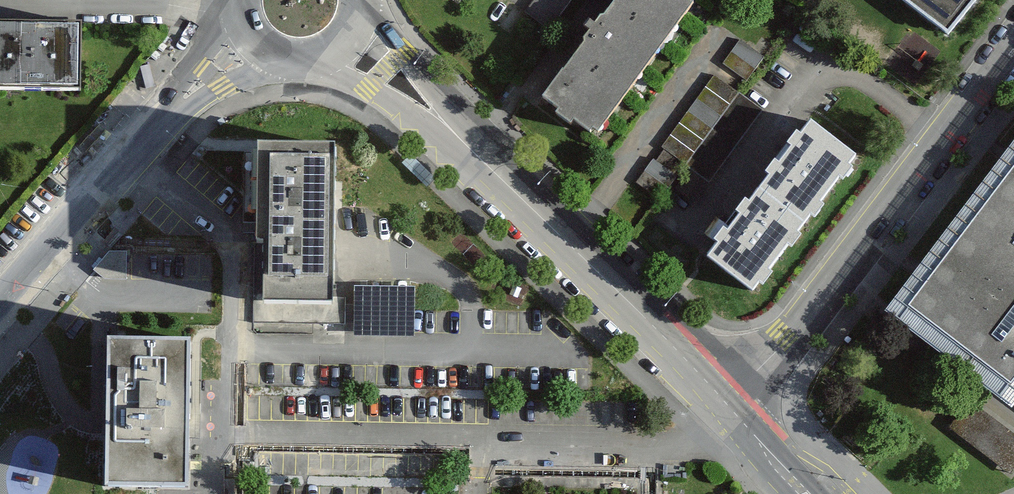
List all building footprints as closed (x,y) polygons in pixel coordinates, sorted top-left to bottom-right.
[(526,9),(549,27),(569,0),(533,0),(526,9)] [(614,22),(602,14),(585,38),(593,44),(569,77),(560,71),(540,99),(557,111),(552,118),(568,129),(572,124),(596,141),(697,0),(630,0),(614,22)] [(948,34),(975,0),(903,0),(948,34)] [(0,26),(0,86),(77,86),(77,26),(0,26)] [(766,59),(742,42),(726,65),(750,82),(766,59)] [(689,167),(743,95),(717,78),(664,150),(689,167)] [(764,111),(743,95),(689,167),(710,183),(764,111)] [(333,186),(334,112),(260,111),(259,205),(267,205),(266,300),(332,301),(332,292),(333,186)] [(866,155),(817,117),(764,188),(812,225),(866,155)] [(677,180),(653,163),(638,185),(662,202),(677,180)] [(929,281),(911,305),(1010,380),(1013,375),(1013,170),(929,281)] [(812,225),(764,188),(710,260),(756,296),(812,225)] [(125,249),(109,249),(93,267),(98,271),(105,277),(125,277),(126,253),(125,249)] [(409,330),(409,311),(409,304),(358,304),(357,330),(409,330)] [(154,487),(189,487),(190,437),(191,324),(191,313),(191,307),(191,306),(125,306),(108,306),(106,487),(154,487)]
